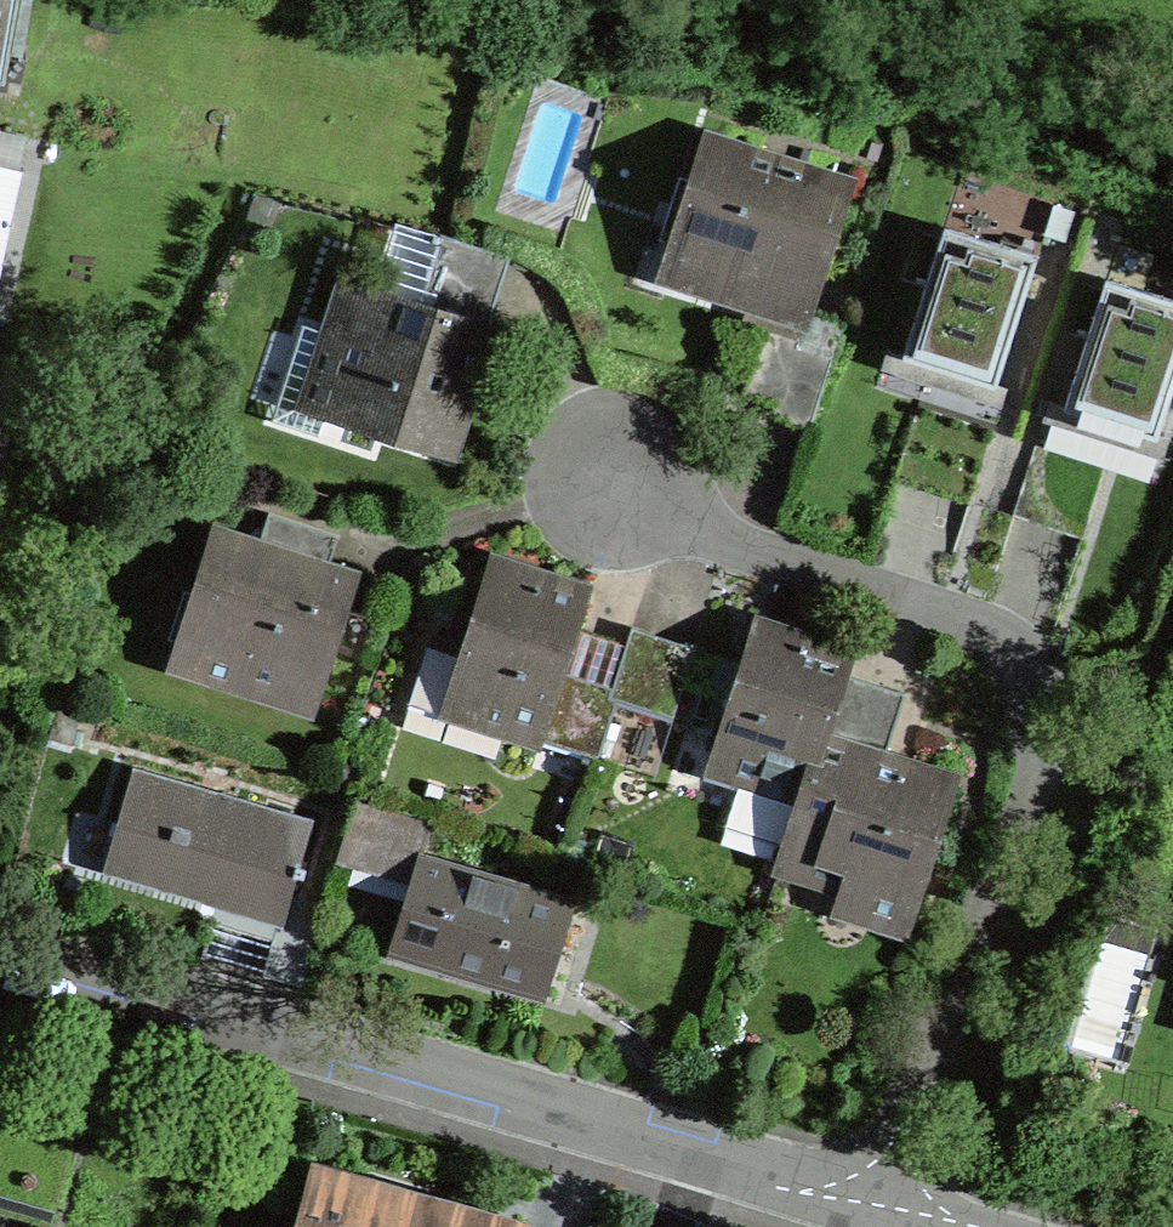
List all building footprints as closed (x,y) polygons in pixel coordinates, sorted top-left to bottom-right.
[(16,0),(0,0),(0,83),(16,0)] [(806,261),(823,266),(843,206),(825,200),(832,179),(705,139),(682,209),(700,214),(679,278),(789,313),(806,261)] [(21,171),(0,166),(0,266),(21,171)] [(944,226),(903,356),(995,386),(1037,256),(944,226)] [(348,281),(331,334),(303,324),(272,419),(319,435),(325,414),(446,453),(509,256),(440,234),(418,303),(348,281)] [(1066,410),(1158,440),(1172,393),(1172,301),(1107,280),(1066,410)] [(832,357),(798,345),(800,338),(765,327),(744,392),(777,403),(773,415),(810,426),(810,427),(833,357),(832,357)] [(214,533),(178,644),(264,671),(258,688),(312,706),(343,608),(332,604),(341,574),(327,570),(338,535),(268,512),(257,547),(214,533)] [(616,699),(609,696),(612,686),(560,670),(584,596),(491,566),(462,656),(451,691),(456,693),(501,707),(497,721),(537,734),(536,739),(590,756),(597,758),(616,699)] [(747,757),(725,824),(787,844),(842,672),(847,655),(755,625),(716,747),(747,757)] [(609,696),(616,699),(673,717),(695,647),(631,627),(612,686),(609,696)] [(408,704),(448,717),(456,693),(451,691),(462,656),(427,645),(408,704)] [(842,672),(787,844),(784,852),(847,872),(839,901),(908,923),(953,784),(883,762),(905,692),(842,672)] [(82,708),(58,701),(48,738),(72,744),(82,708)] [(262,974),(301,985),(323,906),(290,896),(297,874),(302,876),(304,868),(299,866),(313,819),(132,766),(116,822),(117,823),(103,871),(215,903),(215,905),(277,923),(262,974)] [(417,861),(420,858),(431,821),(356,796),(343,839),(417,861)] [(572,903),(420,858),(417,861),(390,948),(544,993),(572,903)] [(317,1171),(317,1170),(313,1169),(296,1226),(506,1226),(317,1171)]
